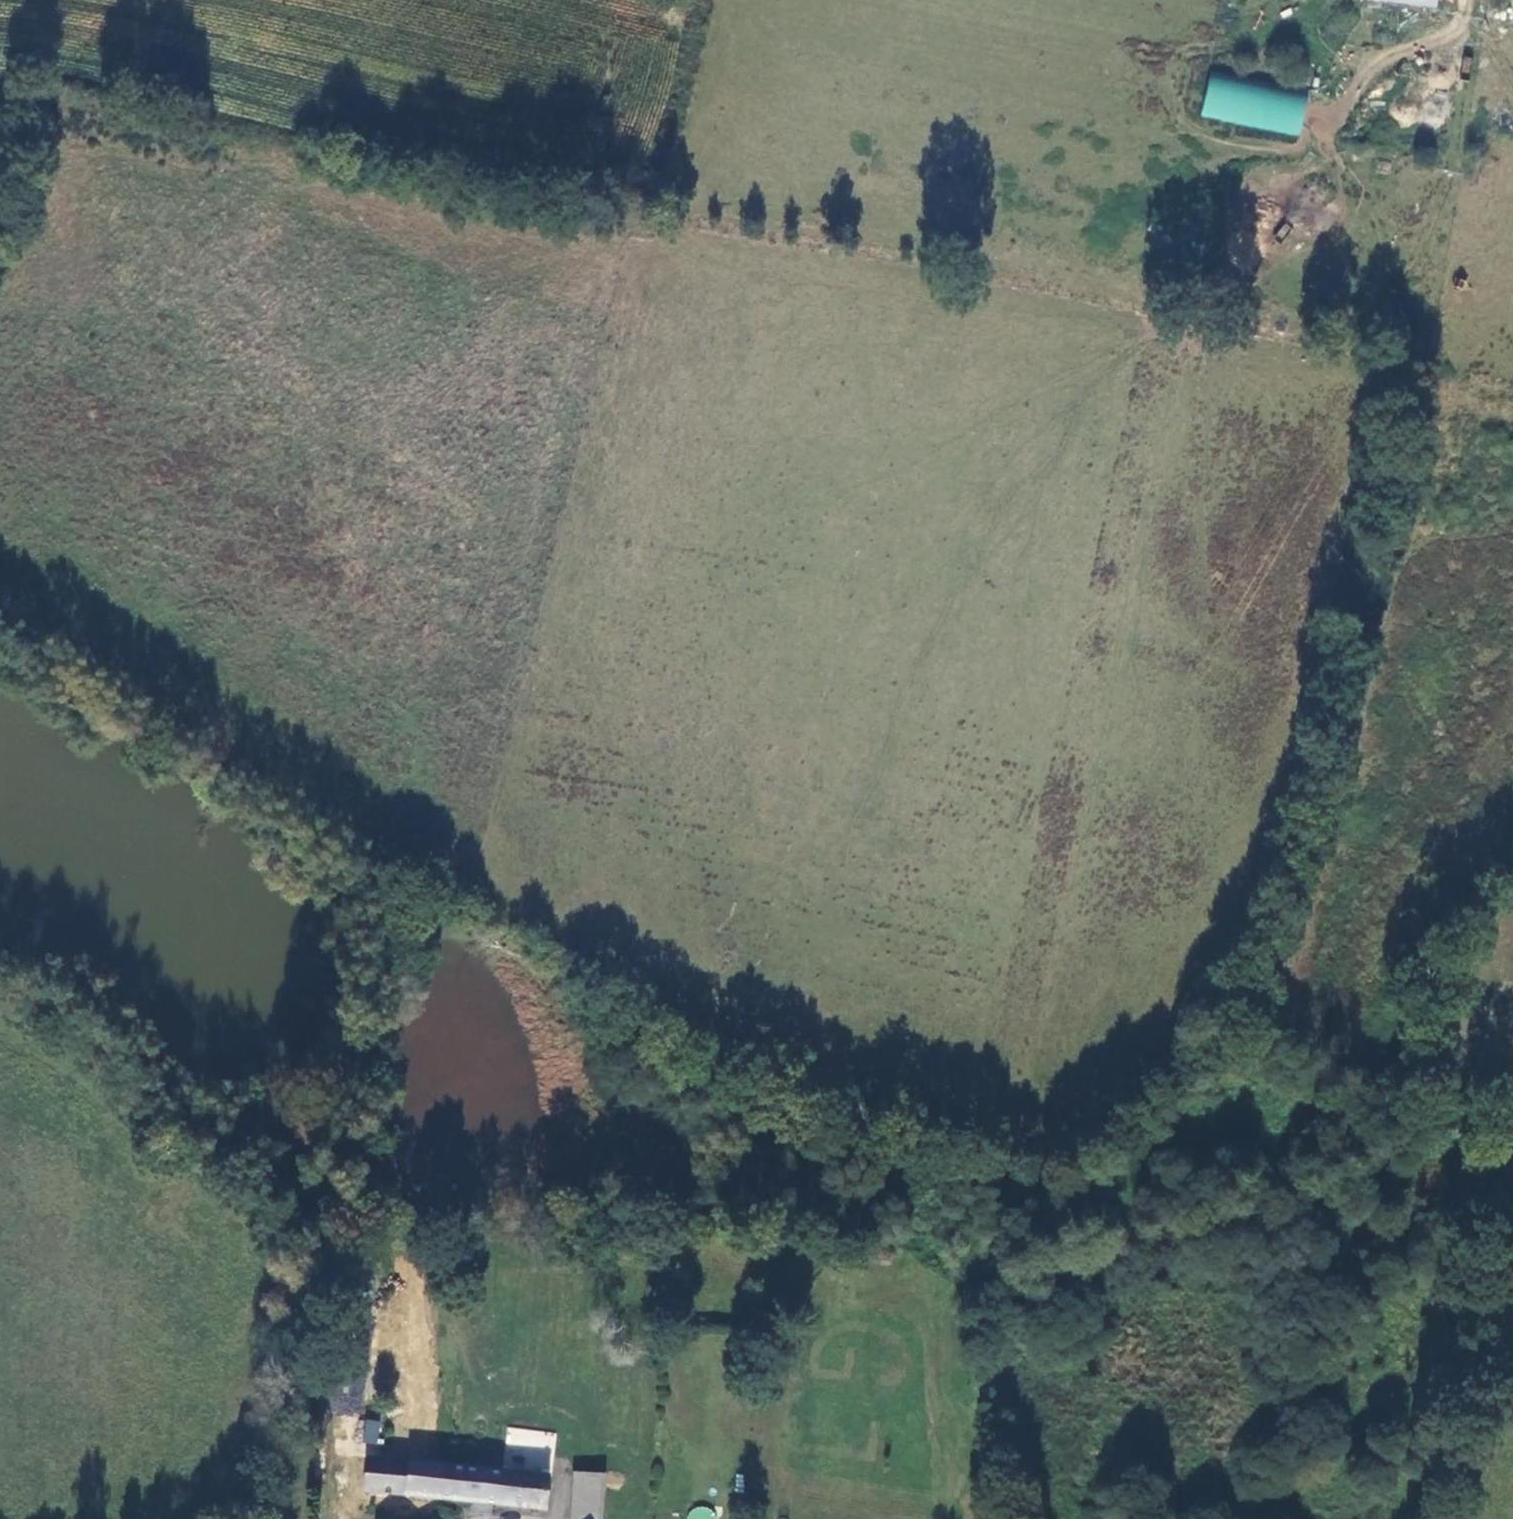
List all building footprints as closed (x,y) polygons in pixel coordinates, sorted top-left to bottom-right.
[(1362,0),(1440,8),(1441,0),(1362,0)] [(1208,78),(1201,119),(1300,135),(1307,95),(1208,78)] [(340,1077),(343,1068),(328,1058),(325,1070),(340,1077)] [(379,1444),(382,1420),(365,1418),(362,1441),(379,1444)] [(505,1444),(532,1446),(534,1430),(507,1427),(505,1444)] [(548,1513),(551,1476),(372,1458),(368,1495),(548,1513)] [(605,1474),(573,1471),(569,1518),(601,1518),(605,1474)] [(717,1517),(698,1503),(687,1518),(716,1518),(717,1517)]
